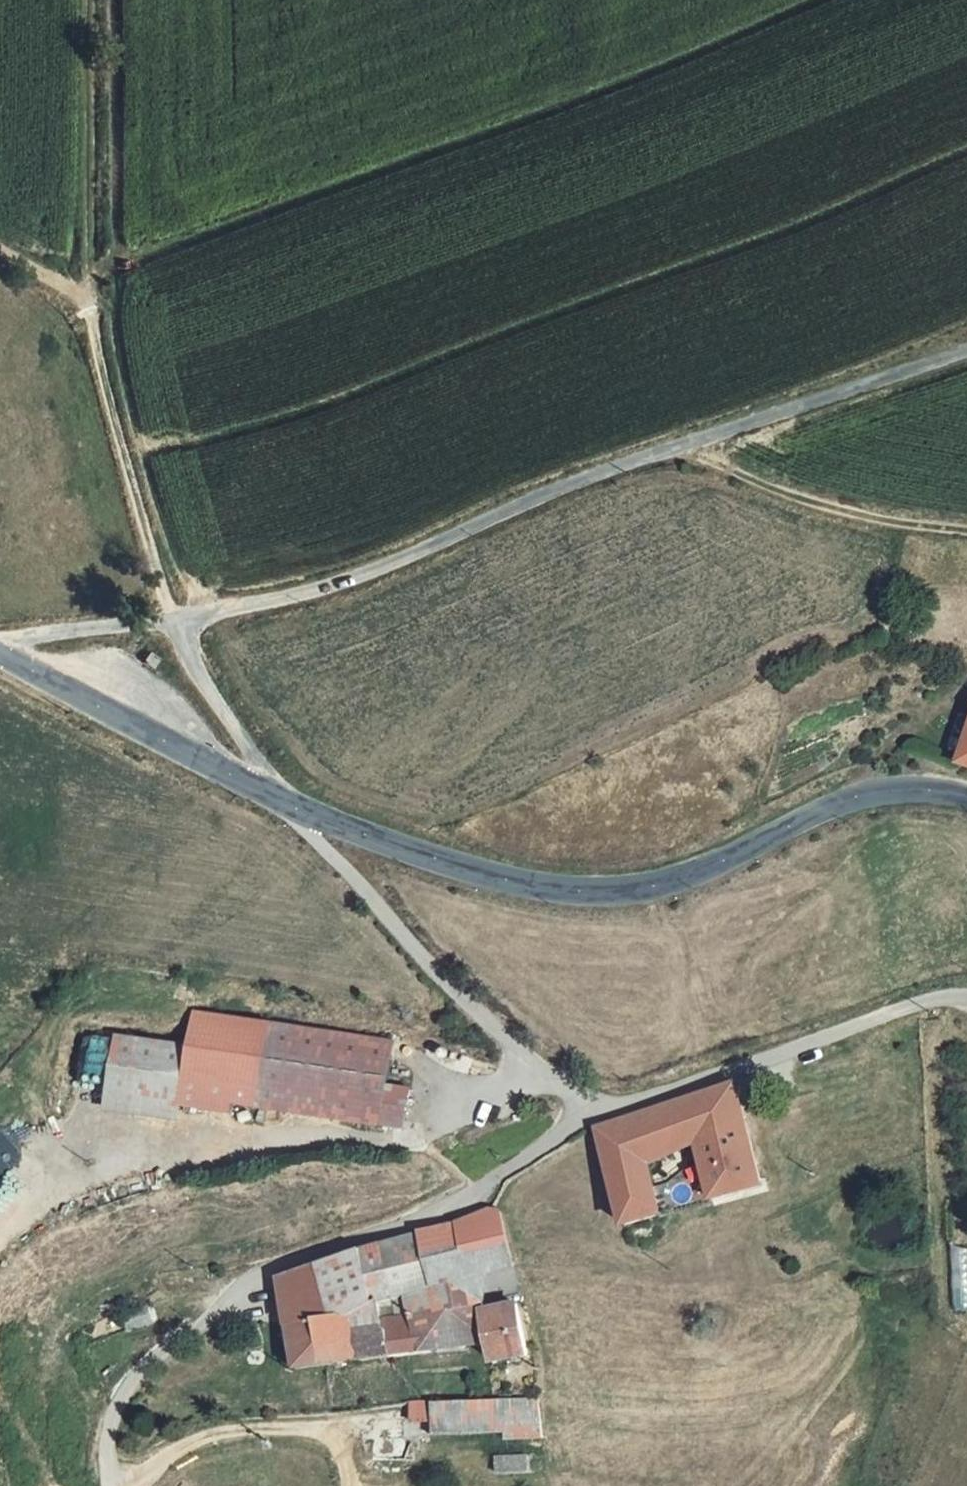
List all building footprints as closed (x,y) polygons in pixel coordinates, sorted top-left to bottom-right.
[(159,659),(150,653),(145,661),(154,667),(159,659)] [(389,1082),(394,1037),(182,1008),(177,1039),(116,1031),(102,1106),(229,1123),(230,1111),(275,1116),(403,1131),(411,1084),(389,1082)] [(717,1092),(679,1106),(693,1153),(707,1197),(677,1205),(679,1217),(759,1190),(727,1089),(717,1092)] [(679,1106),(630,1124),(644,1173),(693,1153),(679,1106)] [(0,1128),(0,1184),(45,1159),(21,1116),(0,1128)] [(623,1235),(660,1224),(644,1173),(630,1124),(594,1138),(623,1235)] [(419,1236),(436,1292),(457,1287),(490,1310),(519,1303),(496,1208),(457,1225),(419,1236)] [(383,1305),(436,1292),(419,1236),(368,1252),(383,1305)] [(341,1334),(390,1328),(383,1305),(368,1252),(317,1267),(341,1334)] [(341,1334),(317,1267),(278,1279),(299,1370),(395,1357),(390,1328),(341,1334)] [(436,1292),(383,1305),(390,1328),(395,1357),(493,1344),(485,1311),(490,1310),(457,1287),(436,1292)] [(490,1310),(485,1311),(493,1344),(498,1365),(532,1357),(519,1303),(490,1310)] [(153,1322),(147,1305),(121,1313),(127,1331),(153,1322)] [(541,1437),(540,1400),(497,1401),(498,1419),(454,1421),(454,1403),(435,1404),(436,1434),(512,1431),(512,1438),(541,1437)] [(498,1419),(497,1401),(454,1403),(454,1421),(498,1419)] [(428,1403),(412,1403),(413,1421),(429,1420),(428,1403)] [(529,1457),(498,1458),(499,1473),(529,1471),(529,1457)]
